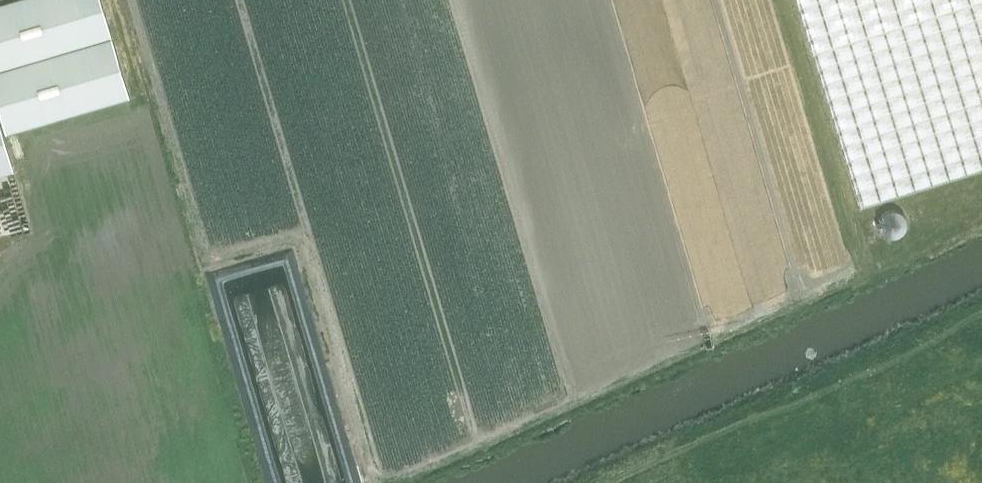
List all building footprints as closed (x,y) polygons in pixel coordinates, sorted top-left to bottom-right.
[(6,127),(129,92),(102,0),(0,0),(0,107),(6,127)] [(860,204),(981,166),(981,0),(797,0),(860,204)] [(14,166),(0,119),(0,170),(14,166)]
